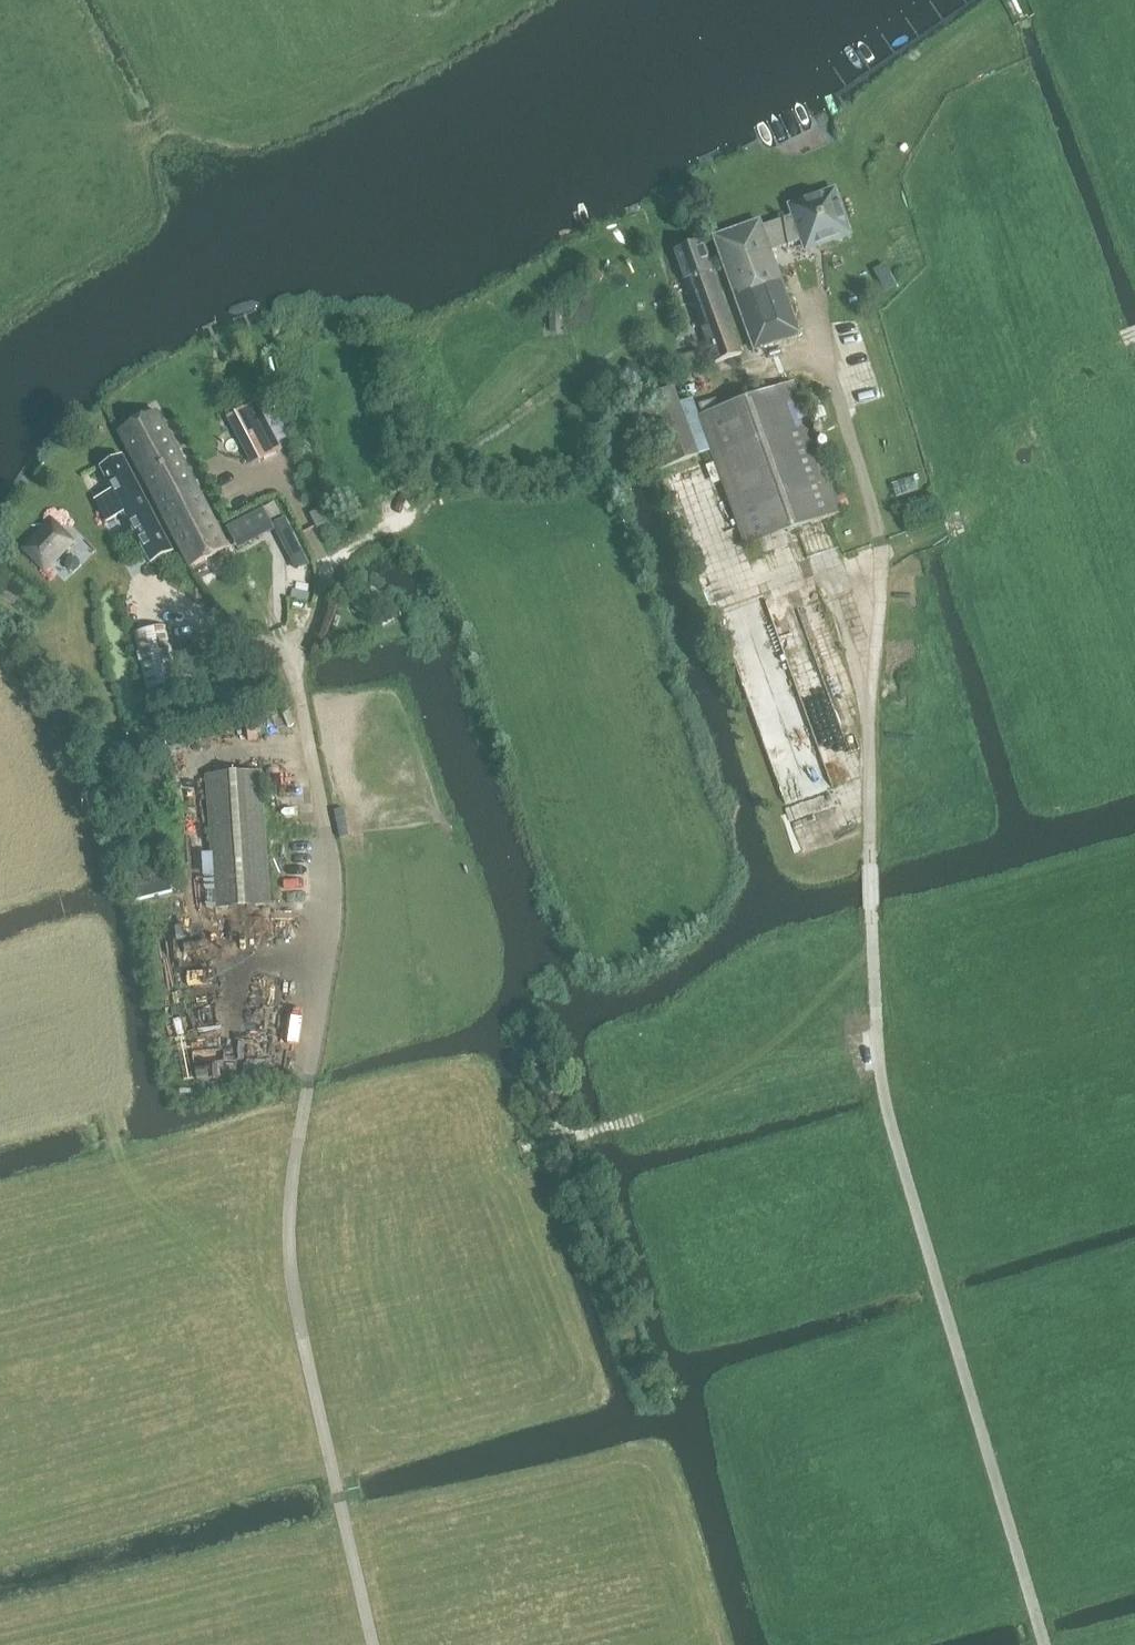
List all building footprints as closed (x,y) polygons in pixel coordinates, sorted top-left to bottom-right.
[(763,227),(761,222),(714,239),(741,314),(754,350),(800,334),(787,297),(771,253),(805,241),(808,251),(851,235),(835,190),(792,206),(796,216),(763,227)] [(716,364),(742,355),(701,243),(676,253),(716,364)] [(890,275),(878,280),(883,291),(895,286),(890,275)] [(746,547),(841,513),(840,507),(835,495),(794,383),(699,418),(712,451),(746,547)] [(283,451),(257,401),(227,417),(253,466),(283,451)] [(200,493),(158,413),(121,433),(163,512),(200,493)] [(152,563),(174,552),(124,457),(102,468),(115,491),(97,500),(108,521),(126,512),(152,563)] [(844,492),(835,495),(840,507),(848,504),(844,492)] [(163,512),(191,566),(229,547),(200,493),(163,512)] [(271,522),(264,508),(227,526),(234,540),(271,522)] [(22,547),(45,571),(75,542),(52,518),(22,547)] [(286,518),(273,525),(291,560),(304,553),(286,518)] [(354,596),(354,599),(354,602),(354,606),(356,609),(358,611),(360,613),(363,614),(367,615),(370,615),(374,613),(376,612),(379,610),(381,607),(381,604),(382,601),(382,598),(381,596),(380,593),(378,591),(375,589),(373,588),(370,587),(367,587),(364,587),(361,588),(359,590),(357,591),(356,593),(354,596)] [(147,692),(181,684),(168,626),(134,633),(147,692)] [(266,839),(261,774),(207,776),(211,842),(266,839)] [(211,842),(216,908),(271,905),(266,839),(211,842)] [(169,878),(134,888),(138,900),(173,890),(169,878)]
